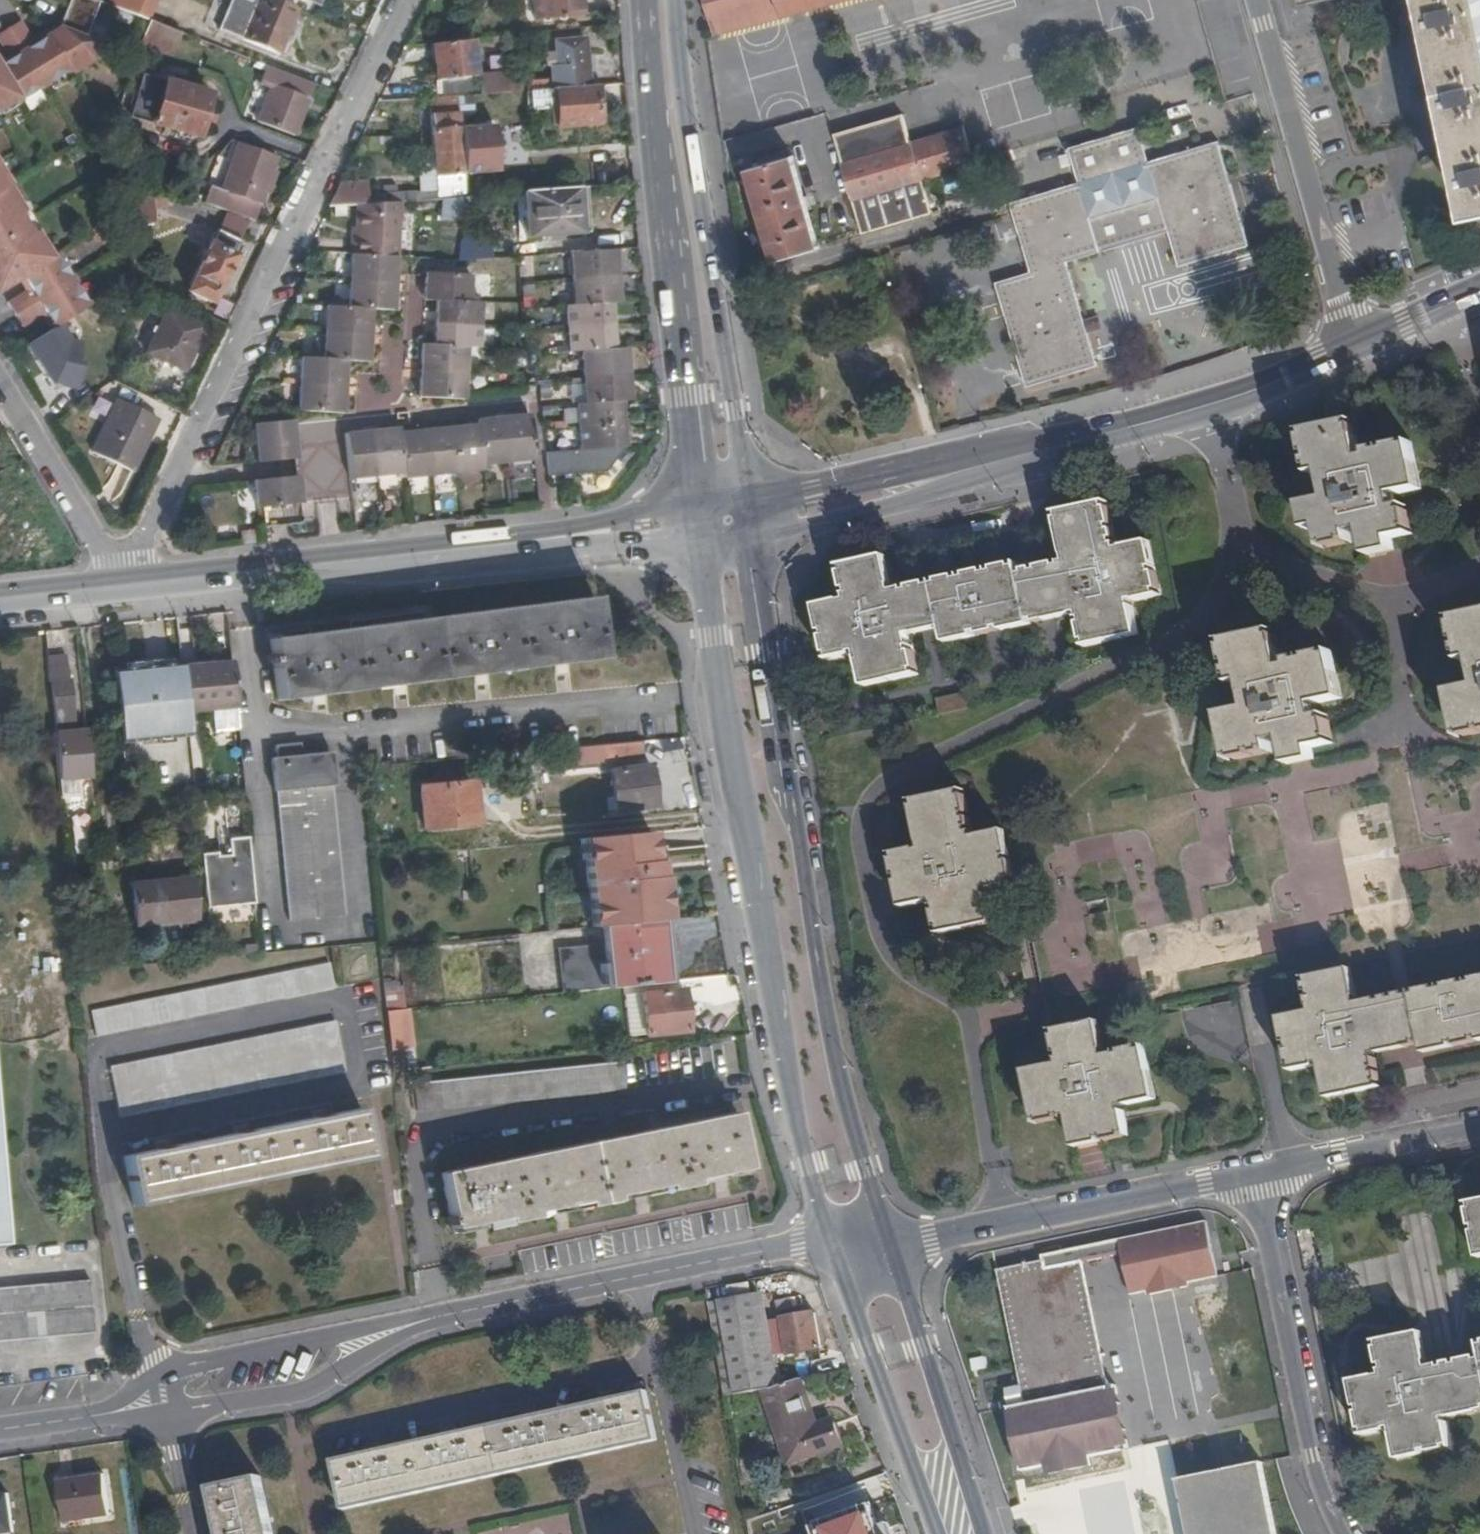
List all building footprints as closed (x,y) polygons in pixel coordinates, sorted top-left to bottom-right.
[(56,29),(30,45),(16,22),(0,32),(0,48),(7,60),(0,64),(0,106),(12,99),(14,103),(66,71),(68,74),(88,61),(94,44),(86,41),(102,1),(100,0),(67,0),(56,29)] [(124,8),(147,17),(154,0),(127,0),(124,8)] [(279,0),(258,0),(241,38),(277,54),(297,8),(279,0)] [(538,19),(586,13),(584,0),(536,0),(538,19)] [(717,32),(836,0),(709,0),(717,32)] [(1462,217),(1479,214),(1479,0),(1420,0),(1462,217)] [(142,34),(140,41),(170,53),(178,31),(147,19),(142,34)] [(466,39),(434,43),(438,78),(470,74),(475,73),(472,38),(466,39)] [(551,77),(553,77),(588,74),(585,38),(555,40),(557,63),(549,64),(551,77)] [(289,135),(310,82),(264,65),(256,83),(266,88),(253,122),(289,135)] [(130,115),(197,134),(209,92),(142,73),(130,115)] [(470,74),(438,78),(439,90),(471,87),(470,74)] [(588,74),(553,77),(554,87),(589,84),(588,74)] [(481,78),(482,92),(506,91),(506,75),(481,78)] [(589,84),(554,87),(556,123),(596,121),(594,84),(589,84)] [(482,92),(455,94),(456,100),(456,106),(520,101),(519,90),(506,91),(482,92)] [(532,92),(531,109),(547,110),(548,93),(532,92)] [(456,106),(456,100),(429,102),(432,151),(459,150),(458,127),(456,106)] [(844,162),(912,142),(904,114),(836,134),(844,162)] [(458,127),(459,150),(461,195),(461,196),(481,195),(487,194),(484,170),(496,168),(493,126),(458,127)] [(855,199),(925,178),(976,162),(965,127),(912,142),(844,162),(855,199)] [(1069,156),(1078,188),(1147,168),(1139,138),(1069,156)] [(204,204),(252,220),(262,193),(270,174),(275,159),(237,146),(220,192),(209,189),(204,204)] [(459,150),(432,151),(435,190),(402,192),(402,193),(374,196),(374,202),(439,198),(461,196),(461,195),(459,150)] [(1214,155),(1245,258),(1251,256),(1219,153),(1214,155)] [(1180,277),(1245,258),(1214,155),(1148,172),(1147,168),(1078,188),(1013,207),(1031,278),(997,288),(1025,391),(1094,373),(1086,341),(1100,337),(1096,322),(1080,325),(1065,272),(1167,242),(1180,277)] [(819,246),(793,157),(750,169),(775,259),(819,246)] [(270,174),(262,193),(266,195),(274,175),(270,174)] [(934,209),(925,178),(855,199),(864,229),(934,209)] [(337,183),(327,204),(366,202),(365,181),(337,183)] [(20,276),(29,290),(7,304),(21,327),(44,313),(53,328),(65,321),(87,307),(54,254),(48,258),(33,233),(29,236),(15,214),(19,211),(4,187),(1,189),(0,188),(0,288),(20,276)] [(578,232),(576,187),(519,192),(522,235),(543,234),(543,239),(557,239),(557,233),(578,232)] [(585,231),(584,187),(576,187),(578,232),(585,231)] [(522,235),(519,192),(511,193),(514,235),(522,235)] [(154,196),(124,193),(125,211),(152,214),(154,196)] [(481,195),(461,196),(459,213),(482,212),(481,195)] [(461,196),(439,198),(438,219),(458,217),(459,213),(461,196)] [(345,237),(345,252),(347,253),(391,255),(393,255),(395,213),(352,211),(350,237),(345,237)] [(456,230),(451,259),(451,262),(488,259),(486,227),(456,230)] [(187,290),(210,300),(216,289),(217,289),(234,254),(233,254),(239,240),(216,228),(187,290)] [(612,274),(609,247),(565,251),(566,278),(612,274)] [(391,255),(347,253),(345,279),(390,282),(391,255)] [(800,270),(780,275),(783,282),(792,278),(795,282),(803,280),(800,270)] [(419,297),(433,298),(462,301),(464,275),(421,271),(419,297)] [(614,301),(612,274),(566,278),(568,304),(603,301),(614,301)] [(390,282),(345,279),(344,304),(366,305),(389,307),(390,282)] [(523,309),(536,307),(534,284),(521,286),(523,309)] [(433,298),(431,320),(473,324),(476,302),(462,301),(433,298)] [(605,323),(603,301),(568,304),(559,305),(560,327),(605,323)] [(366,305),(344,304),(322,302),(321,331),(365,333),(366,305)] [(146,350),(182,367),(202,325),(166,308),(146,350)] [(431,320),(429,344),(460,347),(472,348),(473,324),(431,320)] [(605,323),(560,327),(562,351),(574,350),(608,347),(605,323)] [(59,328),(25,347),(50,387),(73,394),(79,365),(75,365),(80,343),(69,342),(59,328)] [(364,359),(365,333),(321,331),(319,355),(341,357),(364,359)] [(417,344),(415,369),(458,373),(460,347),(429,344),(417,344)] [(574,350),(576,376),(620,372),(618,347),(608,347),(574,350)] [(339,384),(341,357),(319,355),(296,354),(294,381),(339,384)] [(458,373),(415,369),(413,397),(456,399),(458,373)] [(577,403),(614,400),(622,399),(620,372),(576,376),(577,403)] [(339,384),(294,381),(293,408),(338,410),(339,384)] [(90,452),(132,471),(157,418),(117,399),(90,452)] [(571,425),(615,421),(614,400),(577,403),(569,403),(571,425)] [(496,417),(500,462),(527,458),(526,450),(523,429),(522,415),(496,417)] [(1366,456),(1358,416),(1305,428),(1314,469),(1323,468),(1328,494),(1302,500),(1309,526),(1316,525),(1321,543),(1349,536),(1349,529),(1359,526),(1366,554),(1393,548),(1392,538),(1413,534),(1406,503),(1396,505),(1394,494),(1422,487),(1412,441),(1373,448),(1375,454),(1366,456)] [(249,421),(253,460),(291,456),(288,417),(249,421)] [(475,464),(500,462),(496,417),(471,420),(471,425),(475,464)] [(572,443),(616,440),(615,421),(571,425),(572,443)] [(475,469),(475,464),(471,425),(445,427),(449,472),(475,469)] [(369,476),(396,473),(392,432),(392,427),(366,430),(369,476)] [(424,475),(449,472),(445,427),(420,430),(424,475)] [(344,478),(369,476),(366,430),(340,433),(344,478)] [(397,477),(424,475),(420,430),(392,432),(396,473),(397,477)] [(616,445),(616,440),(572,443),(572,448),(616,445)] [(546,451),(548,475),(596,470),(616,445),(572,448),(546,451)] [(540,475),(548,475),(546,451),(537,451),(540,475)] [(35,500),(19,473),(0,484),(0,518),(35,500)] [(251,506),(257,505),(296,501),(293,473),(249,477),(251,506)] [(353,510),(372,509),(370,480),(351,481),(353,510)] [(257,505),(258,522),(297,518),(296,501),(257,505)] [(1163,605),(1152,549),(1122,556),(1112,510),(1058,522),(1067,567),(1020,578),(1017,565),(894,591),(888,557),(844,565),(850,598),(820,604),(831,660),(866,653),(874,684),(915,674),(907,638),(944,629),(947,643),(1077,617),(1082,640),(1136,627),(1132,612),(1163,605)] [(601,658),(594,597),(271,638),(277,698),(291,698),(291,693),(344,686),(345,690),(373,687),(374,682),(425,676),(426,681),(452,677),(452,672),(507,665),(509,670),(535,667),(534,661),(587,656),(588,660),(601,658)] [(1455,616),(1463,660),(1474,660),(1479,683),(1451,689),(1461,737),(1479,734),(1479,611),(1455,616)] [(1284,666),(1276,628),(1224,640),(1231,682),(1243,681),(1248,705),(1221,710),(1230,760),(1273,750),(1272,741),(1285,737),(1289,763),(1319,756),(1318,747),(1336,742),(1335,734),(1331,711),(1317,714),(1315,702),(1342,694),(1333,651),(1292,659),(1292,664),(1284,666)] [(209,662),(182,665),(186,708),(209,706),(236,703),(231,657),(210,660),(209,662)] [(66,663),(47,665),(49,682),(52,681),(58,731),(53,732),(59,794),(77,792),(76,775),(90,774),(86,729),(74,729),(70,682),(68,682),(66,663)] [(181,663),(112,671),(119,742),(189,732),(186,708),(182,665),(181,663)] [(965,693),(938,700),(941,715),(969,709),(965,693)] [(236,703),(209,706),(212,728),(238,726),(236,703)] [(279,761),(301,759),(298,740),(276,743),(279,761)] [(643,756),(643,741),(566,748),(567,763),(643,756)] [(328,756),(301,759),(279,761),(273,761),(288,915),(342,910),(328,756)] [(656,805),(650,765),(611,769),(615,810),(656,805)] [(480,820),(474,779),(423,783),(427,825),(480,820)] [(1019,886),(1008,829),(978,835),(969,789),(916,798),(925,844),(895,851),(900,881),(905,910),(936,904),(944,934),(996,923),(990,893),(1019,886)] [(660,847),(658,830),(595,836),(596,856),(594,856),(597,896),(602,895),(605,926),(663,920),(672,919),(670,896),(661,897),(660,877),(666,877),(665,862),(662,862),(660,847)] [(215,848),(201,849),(207,904),(254,898),(248,834),(228,836),(229,852),(215,853),(215,848)] [(133,877),(137,923),(201,916),(197,871),(133,877)] [(661,897),(670,896),(668,877),(666,877),(660,877),(661,897)] [(544,886),(537,886),(538,894),(545,893),(544,886)] [(628,985),(664,981),(662,953),(674,951),(672,936),(665,937),(663,920),(605,926),(605,944),(560,948),(566,991),(628,985)] [(334,986),(328,962),(92,1008),(96,1033),(334,986)] [(1411,990),(1397,993),(1358,1001),(1352,967),(1307,977),(1313,1010),(1282,1015),(1294,1068),(1322,1062),(1330,1096),(1384,1085),(1378,1051),(1425,1041),(1427,1050),(1479,1039),(1479,975),(1411,990)] [(394,981),(384,982),(386,1009),(403,1008),(401,987),(398,987),(397,982),(394,983),(394,981)] [(685,989),(643,993),(648,1035),(690,1030),(685,989)] [(1192,1057),(1237,1050),(1230,1003),(1185,1010),(1192,1057)] [(118,1111),(347,1064),(338,1015),(109,1062),(118,1111)] [(1158,1098),(1148,1045),(1108,1054),(1099,1021),(1054,1030),(1061,1064),(1028,1070),(1038,1124),(1071,1118),(1077,1147),(1129,1135),(1123,1107),(1158,1098)] [(391,1048),(393,1072),(406,1071),(402,1047),(391,1048)] [(624,1087),(622,1060),(414,1081),(416,1109),(624,1087)] [(135,1202),(370,1155),(361,1108),(125,1156),(135,1202)] [(746,1167),(734,1113),(440,1172),(452,1227),(506,1215),(507,1220),(534,1214),(533,1210),(585,1199),(587,1204),(616,1198),(614,1194),(666,1183),(668,1188),(695,1183),(695,1177),(746,1167)] [(1468,1210),(1479,1257),(1479,1207),(1468,1210)] [(1064,1269),(1080,1265),(1081,1265),(1077,1251),(1061,1255),(1064,1269)] [(1118,1449),(1080,1265),(1064,1269),(1044,1273),(1040,1264),(998,1274),(1021,1385),(1022,1393),(1024,1404),(1008,1408),(1021,1471),(1048,1465),(1087,1457),(1118,1449)] [(90,1279),(0,1288),(0,1339),(94,1329),(90,1279)] [(759,1293),(721,1300),(737,1394),(776,1387),(769,1350),(787,1346),(788,1353),(822,1347),(816,1312),(764,1321),(759,1293)] [(721,1300),(711,1302),(727,1395),(737,1394),(721,1300)] [(1433,1369),(1425,1338),(1375,1347),(1383,1381),(1351,1387),(1364,1442),(1393,1434),(1399,1465),(1452,1453),(1446,1424),(1479,1417),(1479,1360),(1433,1369)] [(818,1428),(802,1380),(766,1392),(792,1465),(844,1448),(837,1422),(818,1428)] [(1022,1393),(1021,1385),(1004,1388),(1008,1408),(1024,1404),(1022,1393)] [(659,1439),(649,1392),(336,1460),(346,1507),(659,1439)] [(1089,1466),(1087,1457),(1048,1465),(1048,1474),(1089,1466)] [(1261,1461),(1177,1480),(1180,1498),(1175,1499),(1183,1533),(1277,1533),(1261,1461)] [(109,1516),(104,1474),(58,1480),(62,1522),(109,1516)] [(262,1476),(215,1487),(225,1533),(275,1533),(262,1476)] [(888,1477),(744,1515),(749,1533),(904,1533),(888,1477)]
